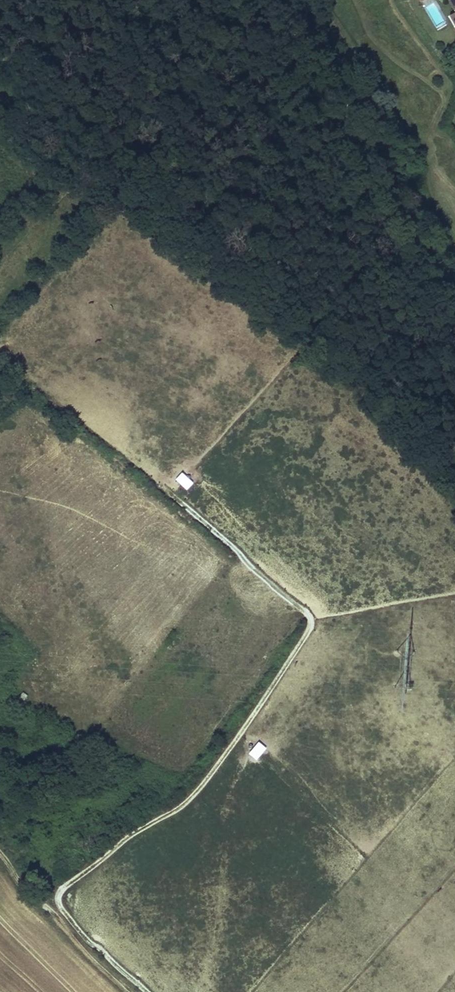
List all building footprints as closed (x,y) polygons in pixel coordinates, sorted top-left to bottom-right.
[(445,0),(454,11),(454,0),(445,0)]
